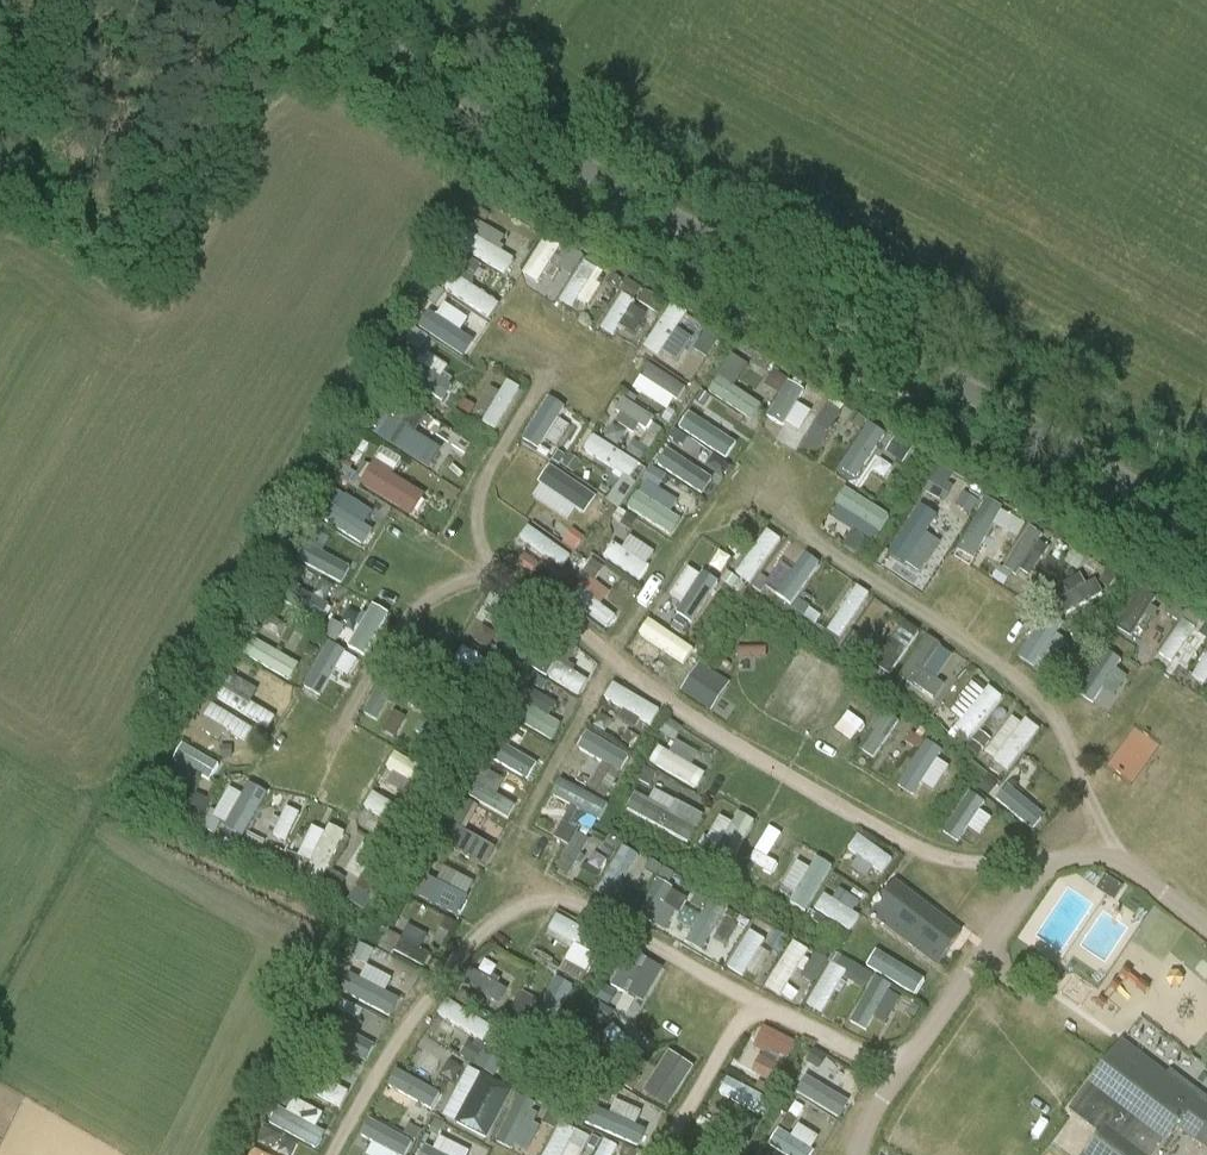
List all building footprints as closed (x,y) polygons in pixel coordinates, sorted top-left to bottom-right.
[(515,260),(498,249),(505,237),(475,219),(458,247),(506,275),(515,260)] [(525,277),(543,283),(551,261),(533,255),(525,277)] [(571,309),(576,299),(589,305),(601,282),(576,269),(558,302),(571,309)] [(487,320),(498,306),(463,279),(452,293),(487,320)] [(619,292),(599,328),(613,336),(633,299),(619,292)] [(459,330),(466,319),(449,307),(429,334),(461,358),(474,341),(459,330)] [(666,309),(642,347),(657,357),(681,319),(666,309)] [(450,386),(438,378),(447,365),(423,348),(404,375),(440,400),(450,386)] [(717,375),(734,386),(746,369),(729,357),(717,375)] [(674,399),(660,389),(669,378),(649,364),(632,386),(665,411),(674,399)] [(714,377),(705,394),(753,419),(762,402),(714,377)] [(785,379),(770,420),(792,428),(806,387),(785,379)] [(505,380),(482,423),(498,431),(521,388),(505,380)] [(480,419),(499,394),(490,387),(471,413),(480,419)] [(520,441),(536,451),(543,439),(557,447),(568,427),(556,420),(564,406),(546,396),(520,441)] [(647,433),(653,411),(619,402),(614,424),(647,433)] [(673,425),(689,436),(704,412),(689,402),(673,425)] [(818,454),(838,410),(822,403),(802,447),(818,454)] [(398,424),(412,432),(421,417),(407,409),(398,424)] [(703,416),(692,437),(727,455),(734,442),(720,434),(724,426),(703,416)] [(375,436),(429,471),(441,453),(386,418),(375,436)] [(616,445),(625,432),(612,424),(604,437),(616,445)] [(858,481),(883,444),(863,430),(837,467),(858,481)] [(630,479),(639,464),(591,434),(582,449),(630,479)] [(668,445),(655,461),(701,496),(713,480),(668,445)] [(375,461),(360,485),(413,518),(426,497),(392,476),(394,473),(375,461)] [(547,465),(535,484),(585,515),(597,497),(547,465)] [(931,476),(925,493),(948,501),(954,483),(931,476)] [(647,479),(639,492),(671,510),(678,497),(647,479)] [(844,487),(826,515),(851,531),(843,543),(861,554),(886,514),(844,487)] [(362,524),(370,512),(337,488),(318,514),(363,546),(373,532),(362,524)] [(638,492),(628,507),(670,537),(681,522),(638,492)] [(938,520),(945,501),(924,494),(917,514),(938,520)] [(976,558),(999,514),(982,505),(958,549),(976,558)] [(918,514),(886,559),(901,570),(933,525),(918,514)] [(565,568),(574,553),(525,525),(517,539),(565,568)] [(736,576),(754,586),(781,539),(763,528),(736,576)] [(1042,536),(1030,528),(1003,570),(1016,577),(1020,571),(1030,577),(1049,549),(1038,542),(1042,536)] [(312,531),(300,566),(345,581),(351,564),(321,555),(328,536),(312,531)] [(622,548),(613,542),(603,555),(637,581),(657,555),(631,536),(622,548)] [(802,565),(794,560),(778,584),(786,589),(785,589),(797,597),(818,566),(807,558),(802,565)] [(658,606),(688,628),(719,587),(690,565),(658,606)] [(1086,586),(1080,575),(1062,585),(1068,596),(1068,597),(1058,602),(1066,616),(1103,595),(1096,581),(1086,586)] [(607,628),(616,617),(601,604),(611,592),(590,576),(571,599),(607,628)] [(769,582),(769,581),(761,576),(753,588),(761,594),(765,587),(769,582)] [(322,618),(328,601),(289,585),(282,603),(298,609),(298,608),(322,618)] [(855,585),(827,631),(843,640),(870,594),(855,585)] [(793,610),(804,618),(809,610),(810,608),(800,600),(793,610)] [(366,602),(344,648),(364,658),(386,611),(366,602)] [(1124,602),(1117,631),(1136,635),(1143,606),(1124,602)] [(1040,672),(1067,630),(1043,615),(1016,657),(1040,672)] [(878,645),(867,661),(889,676),(919,633),(904,623),(886,650),(878,645)] [(1158,655),(1172,664),(1188,639),(1174,630),(1158,655)] [(637,634),(630,650),(657,661),(664,644),(637,634)] [(250,637),(240,653),(290,682),(300,665),(250,637)] [(914,687),(935,701),(945,687),(924,672),(941,647),(927,637),(898,679),(913,688),(914,687)] [(562,645),(555,664),(593,678),(600,658),(562,645)] [(1129,678),(1117,668),(1123,661),(1107,648),(1075,690),(1093,704),(1104,690),(1114,698),(1129,678)] [(767,658),(767,649),(738,649),(738,658),(767,658)] [(1204,685),(1206,679),(1206,649),(1192,679),(1204,685)] [(458,651),(454,664),(487,676),(492,663),(458,651)] [(582,695),(589,680),(553,664),(546,679),(582,695)] [(731,684),(700,664),(681,693),(711,713),(731,684)] [(231,676),(217,699),(268,730),(275,718),(233,693),(240,681),(231,676)] [(971,682),(951,711),(962,719),(956,727),(973,740),(1004,697),(989,686),(985,691),(971,682)] [(602,705),(648,720),(654,701),(608,687),(602,705)] [(518,722),(553,740),(562,724),(548,717),(556,702),(534,690),(518,722)] [(827,725),(848,735),(859,711),(838,701),(827,725)] [(212,704),(204,718),(246,740),(253,726),(212,704)] [(880,710),(861,753),(879,760),(898,718),(880,710)] [(1010,772),(1039,733),(1014,713),(984,752),(1010,772)] [(658,730),(675,741),(683,728),(666,718),(658,730)] [(609,763),(617,748),(587,733),(579,748),(609,763)] [(693,764),(699,754),(676,741),(670,751),(693,764)] [(502,744),(492,761),(527,780),(537,763),(502,744)] [(214,783),(223,768),(186,746),(177,761),(214,783)] [(649,761),(699,790),(707,775),(658,746),(649,761)] [(914,801),(926,772),(942,779),(950,760),(921,748),(901,796),(914,801)] [(516,803),(496,794),(504,778),(475,765),(462,795),(510,817),(516,803)] [(930,776),(914,801),(926,808),(941,783),(930,776)] [(599,820),(608,804),(561,778),(552,794),(599,820)] [(1008,783),(995,798),(1034,830),(1047,815),(1008,783)] [(230,825),(244,833),(266,796),(251,788),(230,825)] [(370,792),(362,808),(388,823),(397,806),(370,792)] [(218,824),(230,828),(241,797),(229,793),(218,824)] [(979,836),(996,814),(968,793),(941,830),(957,842),(967,828),(979,836)] [(446,820),(465,829),(476,806),(457,797),(446,820)] [(635,797),(627,811),(689,845),(704,818),(676,802),(669,815),(635,797)] [(287,842),(302,814),(287,806),(273,835),(287,842)] [(580,824),(587,827),(591,819),(570,807),(552,838),(567,847),(555,869),(569,877),(590,840),(575,832),(580,824)] [(739,811),(733,822),(721,816),(705,843),(736,860),(757,822),(739,811)] [(325,882),(348,833),(330,824),(306,873),(325,882)] [(488,864),(496,845),(442,824),(434,843),(488,864)] [(759,857),(750,875),(778,889),(796,851),(758,832),(748,852),(759,857)] [(247,834),(242,844),(261,853),(265,843),(247,834)] [(859,856),(850,868),(865,878),(873,867),(883,874),(893,860),(856,835),(847,848),(859,856)] [(617,846),(597,898),(616,905),(636,853),(617,846)] [(796,893),(790,902),(805,912),(836,869),(818,856),(809,869),(798,861),(783,884),(796,893)] [(437,882),(422,875),(413,894),(458,915),(474,881),(444,867),(437,882)] [(1105,877),(1096,891),(1115,903),(1124,889),(1105,877)] [(680,914),(688,901),(672,891),(658,882),(637,916),(652,925),(664,905),(680,914)] [(939,965),(963,934),(897,883),(871,916),(894,935),(896,933),(939,965)] [(852,927),(862,902),(824,888),(815,913),(852,927)] [(701,953),(721,917),(707,910),(688,946),(701,953)] [(554,914),(545,935),(575,947),(583,927),(554,914)] [(723,917),(713,933),(726,941),(736,925),(723,917)] [(431,957),(420,950),(428,936),(409,926),(402,940),(401,940),(395,952),(424,969),(431,957)] [(750,930),(726,967),(742,977),(766,940),(750,930)] [(789,944),(765,988),(780,995),(804,951),(789,944)] [(836,954),(831,964),(867,981),(872,971),(836,954)] [(633,956),(616,988),(643,1002),(660,971),(633,956)] [(822,1015),(847,972),(830,962),(805,1005),(822,1015)] [(502,1003),(508,987),(466,971),(460,987),(502,1003)] [(897,997),(887,992),(892,984),(874,975),(848,1023),(876,1038),(897,997)] [(396,1002),(390,1000),(396,986),(373,977),(362,1003),(391,1015),(396,1002)] [(552,977),(529,1030),(549,1039),(572,985),(552,977)] [(481,1044),(492,1029),(447,998),(437,1013),(481,1044)] [(368,1059),(385,1021),(339,999),(321,1037),(368,1059)] [(602,1040),(626,1052),(633,1039),(608,1027),(602,1040)] [(795,1045),(764,1029),(757,1042),(768,1047),(762,1057),(776,1065),(782,1054),(788,1058),(795,1045)] [(1179,1127),(1197,1140),(1206,1127),(1206,1107),(1123,1044),(1071,1112),(1102,1135),(1087,1154),(1158,1154),(1179,1127)] [(818,1080),(832,1058),(819,1051),(806,1073),(818,1080)] [(668,1109),(694,1070),(679,1060),(663,1085),(653,1078),(644,1093),(668,1109)] [(442,1116),(454,1122),(478,1072),(467,1067),(442,1116)] [(396,1068),(385,1087),(429,1111),(440,1091),(396,1068)] [(316,1075),(307,1091),(341,1109),(350,1093),(316,1075)] [(727,1075),(718,1091),(761,1116),(771,1100),(727,1075)] [(481,1076),(455,1125),(488,1142),(513,1093),(481,1076)] [(842,1117),(850,1100),(801,1077),(793,1094),(842,1117)] [(286,1113),(273,1108),(265,1127),(317,1148),(324,1131),(315,1128),(322,1112),(291,1100),(286,1113)] [(635,1125),(640,1111),(614,1100),(609,1112),(591,1105),(583,1125),(639,1147),(646,1129),(635,1125)] [(512,1112),(498,1140),(526,1154),(540,1125),(512,1112)] [(370,1144),(364,1154),(401,1154),(409,1141),(368,1118),(357,1136),(370,1144)] [(588,1136),(559,1123),(544,1154),(580,1154),(588,1136)] [(787,1154),(810,1154),(820,1136),(798,1125),(793,1136),(777,1128),(768,1146),(787,1154)] [(470,1151),(440,1135),(433,1149),(446,1154),(468,1154),(470,1151)] [(595,1154),(616,1154),(619,1147),(601,1139),(595,1154)]
